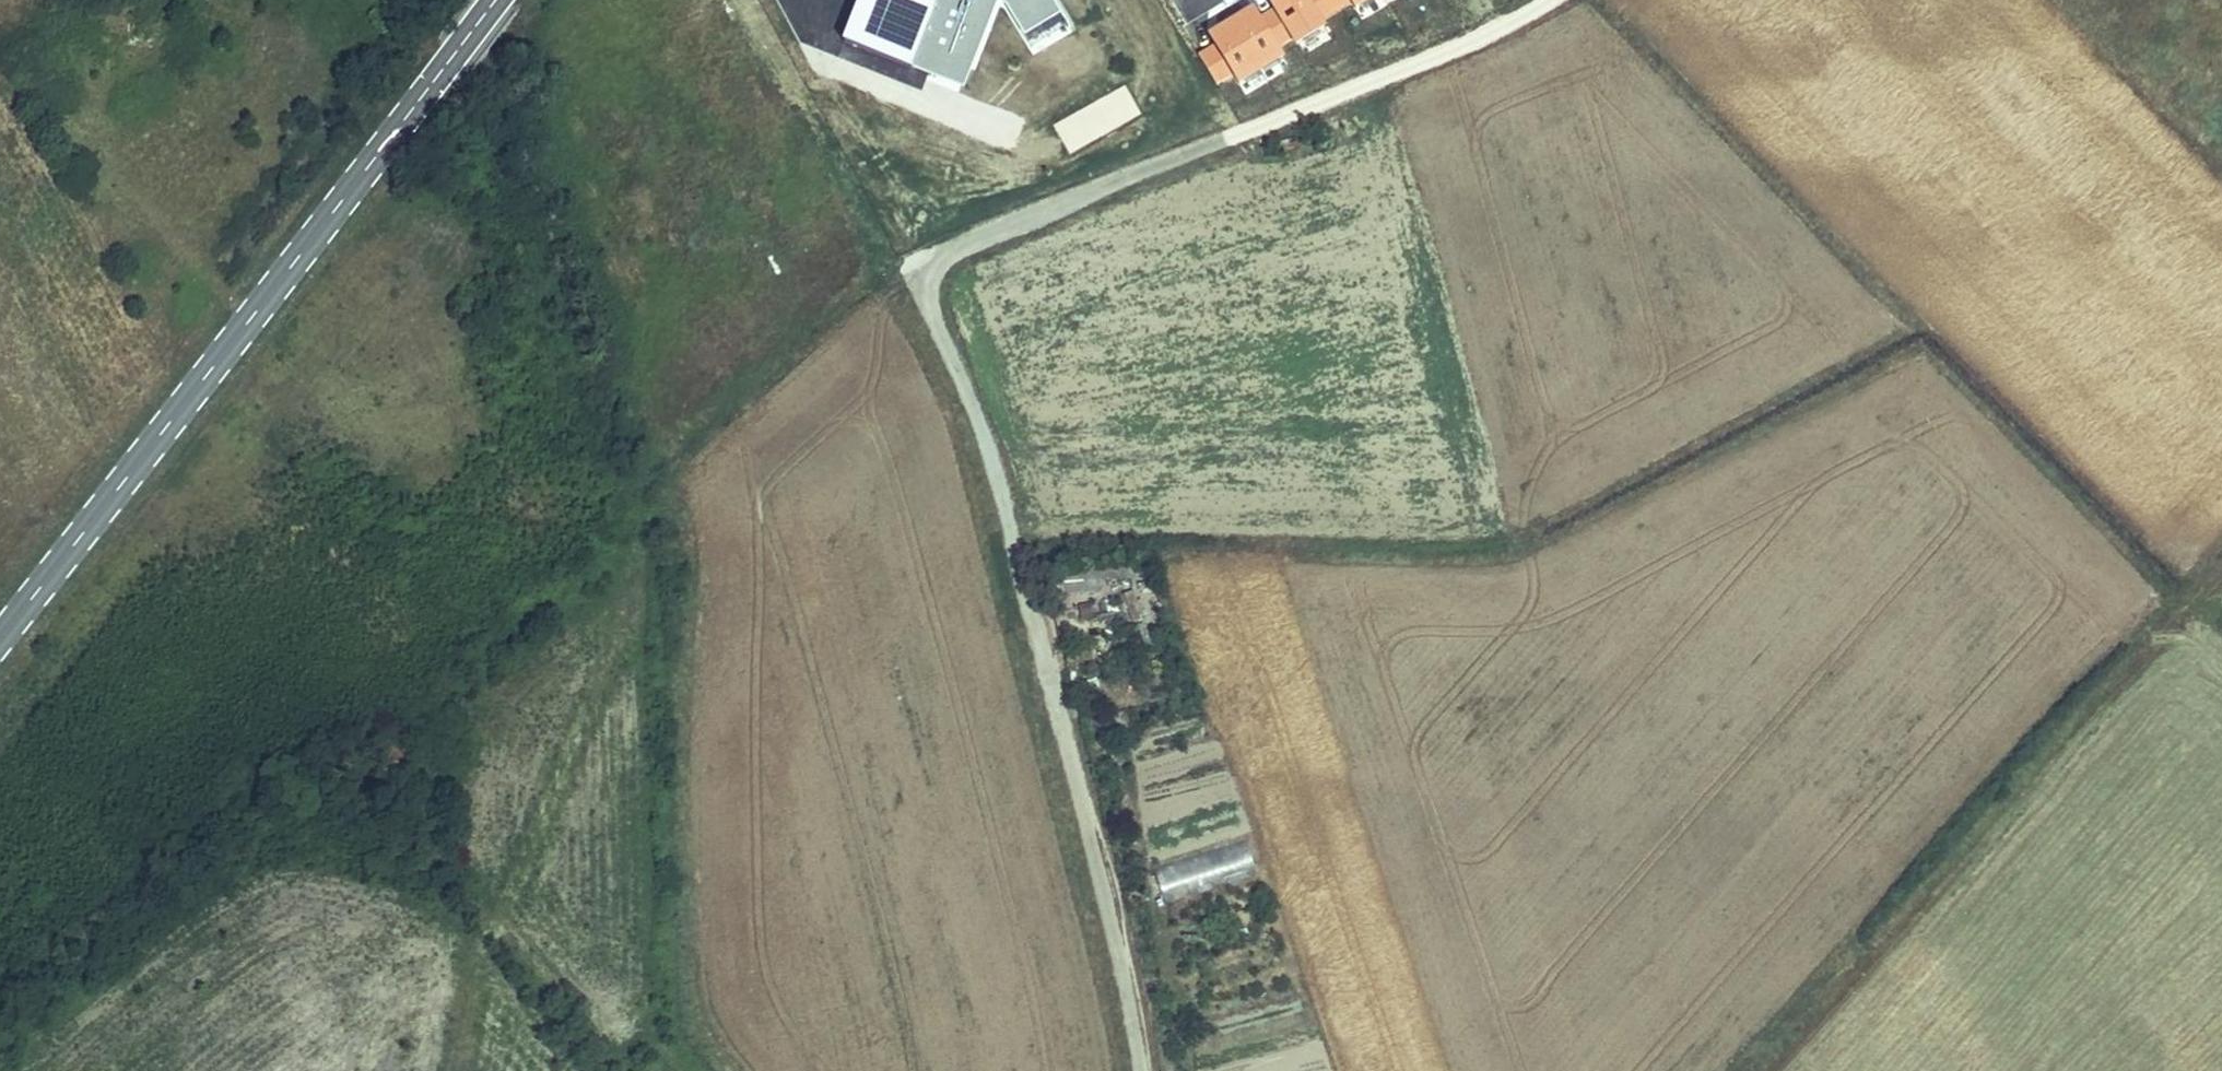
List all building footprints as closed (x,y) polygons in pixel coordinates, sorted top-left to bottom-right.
[(845,41),(964,89),(999,2),(1030,49),(1071,28),(1055,0),(861,0),(845,41)] [(1196,53),(1218,88),(1235,78),(1241,88),(1286,59),(1281,51),(1291,45),(1295,51),(1330,29),(1327,23),(1353,7),(1357,13),(1377,0),(1265,0),(1270,8),(1259,15),(1250,0),(1204,29),(1213,43),(1196,53)] [(1244,837),(1154,870),(1165,900),(1255,867),(1244,837)]
